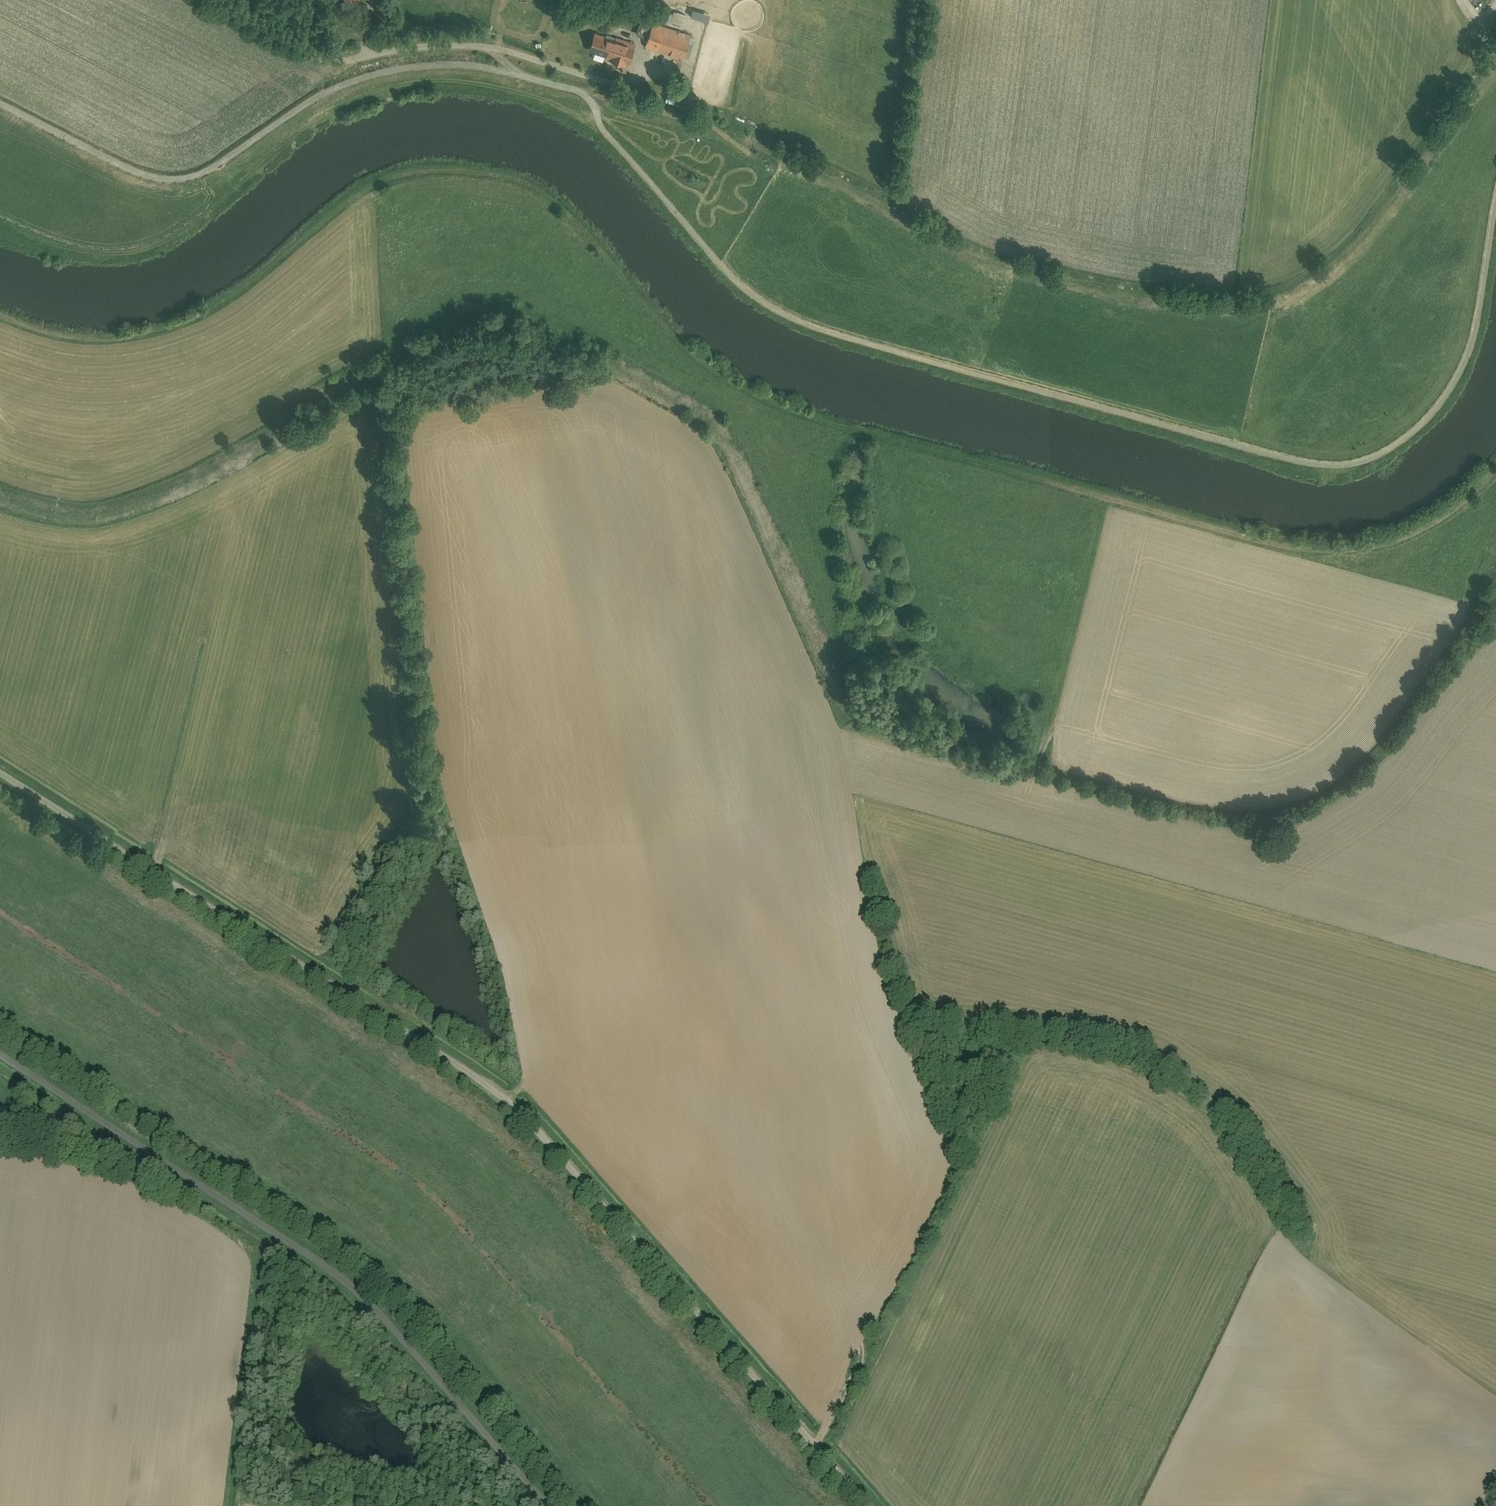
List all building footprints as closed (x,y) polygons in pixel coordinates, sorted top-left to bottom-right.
[(344,10),(356,8),(354,0),(342,0),(344,10)] [(663,9),(660,19),(684,26),(687,17),(663,9)] [(560,10),(557,18),(571,23),(574,15),(560,10)] [(693,36),(650,23),(643,45),(686,58),(693,36)] [(631,43),(592,33),(588,49),(627,60),(631,43)]
